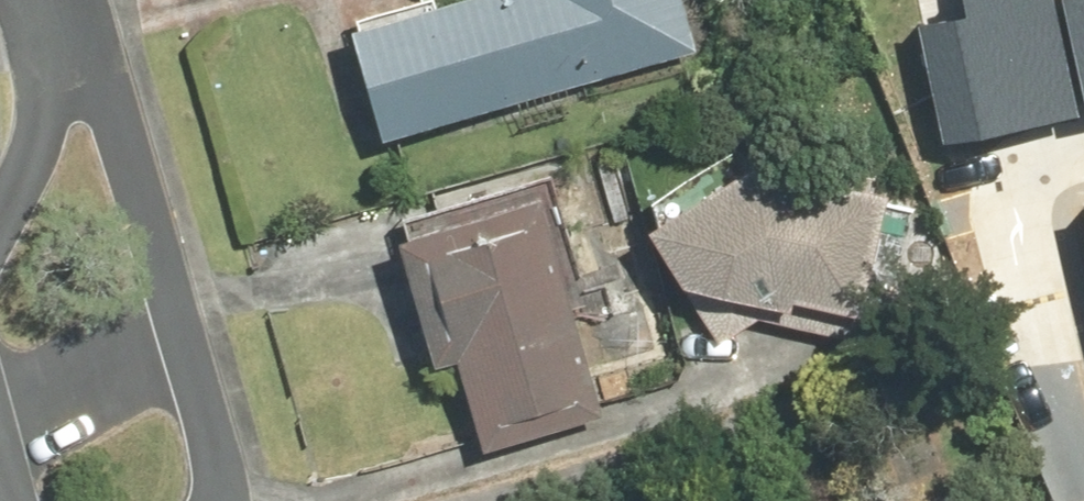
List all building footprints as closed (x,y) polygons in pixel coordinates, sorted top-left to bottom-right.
[(335,35),(369,148),(690,52),(675,0),(451,0),(335,35)] [(958,125),(1076,101),(1056,0),(948,0),(934,3),(958,125)] [(1083,85),(1083,0),(1063,0),(1083,85)] [(874,198),(732,168),(628,234),(662,291),(774,314),(776,308),(848,323),(874,198)] [(444,363),(472,454),(591,418),(525,202),(379,246),(418,371),(444,363)]
